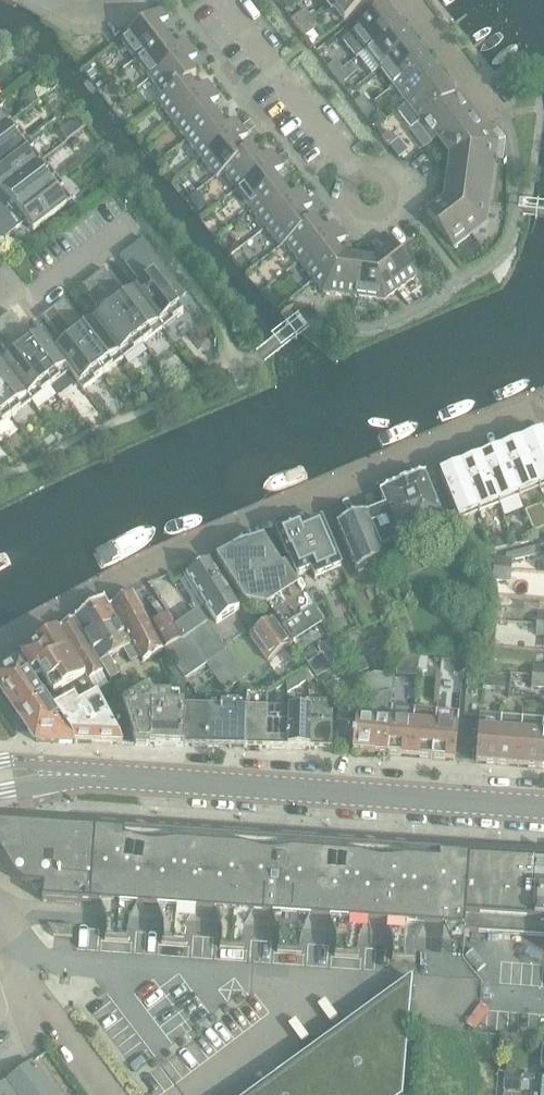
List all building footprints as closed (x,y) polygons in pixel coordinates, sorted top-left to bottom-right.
[(329,5),(344,25),(376,0),(335,0),(329,5)] [(367,49),(400,23),(387,6),(342,40),(356,57),(367,49)] [(161,9),(121,41),(136,60),(166,36),(158,26),(168,18),(161,9)] [(297,29),(311,19),(305,11),(291,21),(297,29)] [(311,19),(297,29),(304,38),(318,28),(311,19)] [(381,66),(414,41),(400,23),(367,49),(381,66)] [(166,36),(136,60),(150,79),(191,47),(185,39),(175,47),(166,36)] [(395,85),(428,60),(414,41),(381,66),(395,85)] [(191,47),(150,79),(164,97),(188,79),(195,74),(187,63),(197,55),(191,47)] [(407,101),(441,76),(428,60),(395,85),(407,101)] [(332,75),(341,68),(336,62),(327,69),(332,75)] [(84,71),(91,79),(96,75),(90,67),(84,71)] [(341,68),(332,75),(340,86),(349,79),(341,68)] [(408,101),(396,110),(410,127),(418,121),(421,119),(422,119),(454,94),(441,76),(408,101)] [(164,97),(157,102),(172,121),(213,90),(207,82),(196,90),(188,79),(164,97)] [(213,90),(172,121),(186,140),(217,116),(209,106),(219,98),(213,90)] [(452,154),(494,143),(491,140),(489,137),(493,135),(459,90),(454,94),(422,119),(421,119),(418,121),(420,123),(433,140),(438,136),(452,154)] [(360,112),(369,105),(363,97),(354,104),(360,112)] [(369,105),(360,112),(368,121),(377,114),(369,105)] [(0,107),(0,129),(11,121),(0,107)] [(217,116),(186,140),(201,158),(242,127),(236,119),(226,127),(217,116)] [(26,141),(11,121),(0,129),(0,161),(26,141)] [(242,127),(201,158),(201,159),(215,177),(222,172),(246,153),(238,143),(248,135),(242,127)] [(382,139),(388,147),(396,141),(390,133),(382,139)] [(398,158),(407,151),(398,140),(389,147),(398,158)] [(41,161),(26,141),(0,161),(0,188),(2,191),(41,161)] [(494,143),(452,154),(446,200),(428,213),(455,248),(473,233),(471,230),(484,220),(486,204),(489,204),(495,160),(492,159),(494,143)] [(96,156),(102,164),(113,155),(107,147),(96,156)] [(246,153),(222,172),(236,190),(277,159),(271,151),(261,159),(252,148),(246,153)] [(277,159),(236,190),(251,209),(281,186),(273,175),(283,167),(277,159)] [(56,180),(41,161),(2,191),(8,199),(0,205),(0,224),(56,180)] [(0,224),(0,243),(27,222),(33,231),(72,201),(56,180),(0,224)] [(281,186),(251,209),(266,228),(306,197),(300,189),(290,197),(281,186)] [(306,197),(266,228),(279,245),(280,247),(285,243),(310,223),(302,212),(312,205),(306,197)] [(310,223),(285,243),(300,262),(340,230),(334,223),(323,231),(315,220),(310,223)] [(340,230),(300,262),(314,281),(343,257),(335,246),(346,238),(340,230)] [(380,257),(375,260),(398,291),(417,276),(385,235),(380,240),(377,242),(380,246),(385,253),(380,257)] [(133,290),(162,329),(183,313),(175,303),(186,295),(144,240),(121,257),(141,284),(133,290)] [(343,257),(314,281),(324,293),(354,297),(359,259),(344,257),(343,257)] [(359,259),(354,297),(380,300),(385,301),(398,291),(375,260),(374,261),(359,259)] [(162,329),(133,290),(125,296),(104,270),(92,279),(143,344),(162,329)] [(123,360),(143,344),(92,279),(81,288),(101,315),(93,321),(123,360)] [(123,360),(93,321),(85,327),(64,300),(53,309),(104,375),(123,360)] [(83,391),(104,375),(53,309),(41,318),(62,345),(54,351),(55,351),(54,351),(70,372),(70,373),(70,374),(83,391)] [(54,351),(41,333),(32,340),(11,312),(0,321),(0,322),(51,388),(70,374),(70,373),(70,372),(54,351),(55,351),(54,351)] [(51,388),(0,322),(0,345),(9,358),(1,364),(31,403),(51,388)] [(1,364),(0,365),(0,404),(11,419),(31,403),(1,364)] [(11,419),(0,404),(0,427),(11,419)] [(543,489),(543,439),(542,435),(522,443),(540,491),(543,489)] [(520,499),(540,491),(522,443),(501,451),(520,499)] [(500,507),(520,499),(501,451),(481,459),(500,507)] [(479,515),(500,507),(481,459),(461,467),(479,515)] [(460,522),(479,515),(461,467),(440,475),(449,498),(460,522)] [(460,522),(449,498),(436,503),(425,475),(380,494),(385,507),(395,531),(397,530),(406,527),(408,531),(423,525),(426,532),(445,525),(458,555),(470,550),(460,522)] [(524,512),(534,535),(543,531),(543,506),(543,504),(524,512)] [(397,530),(395,531),(385,507),(338,526),(357,573),(386,561),(385,559),(398,554),(394,544),(401,541),(397,530)] [(294,526),(276,534),(287,561),(289,560),(296,578),(311,572),(314,580),(341,569),(321,522),(304,529),(304,528),(302,529),(303,530),(297,532),(294,526)] [(500,534),(490,538),(494,548),(504,544),(500,534)] [(322,625),(300,588),(298,589),(284,567),(281,569),(263,539),(217,560),(244,604),(266,610),(268,609),(274,618),(292,643),(296,641),(318,678),(344,662),(321,626),(322,625)] [(512,562),(540,555),(541,546),(507,555),(505,560),(495,560),(494,570),(511,571),(512,562)] [(186,575),(183,577),(195,596),(198,594),(216,623),(238,609),(208,561),(204,564),(202,561),(189,570),(191,572),(186,575)] [(510,583),(511,571),(494,570),(493,581),(510,583)] [(149,627),(131,593),(113,604),(141,656),(140,656),(142,661),(163,651),(149,627)] [(79,615),(74,619),(110,680),(118,676),(115,670),(109,659),(122,651),(128,663),(130,662),(140,656),(141,656),(113,604),(109,606),(105,598),(79,615)] [(168,617),(149,627),(163,651),(174,666),(168,671),(182,689),(189,684),(195,692),(213,679),(224,694),(245,680),(207,625),(198,612),(174,628),(168,617)] [(294,645),(292,643),(274,618),(251,635),(269,662),(294,645)] [(106,682),(102,674),(103,674),(72,620),(59,631),(93,689),(106,682)] [(39,652),(20,662),(54,713),(94,691),(93,689),(59,631),(34,645),(39,652)] [(419,671),(420,658),(411,657),(410,670),(419,671)] [(428,672),(429,658),(420,658),(419,671),(428,672)] [(463,675),(465,662),(456,661),(455,674),(463,675)] [(75,744),(20,662),(0,673),(0,688),(36,743),(75,744)] [(534,677),(543,678),(543,666),(535,666),(534,677)] [(366,697),(393,692),(395,675),(374,674),(357,681),(366,697)] [(288,693),(307,682),(304,675),(287,685),(288,693)] [(484,677),(483,688),(494,689),(495,678),(484,677)] [(534,677),(533,688),(543,689),(543,678),(534,677)] [(495,678),(494,689),(505,690),(507,679),(495,678)] [(94,691),(54,713),(75,744),(124,745),(112,723),(107,713),(94,691)] [(180,698),(154,698),(150,691),(123,707),(136,745),(184,746),(185,718),(180,717),(180,707),(180,698)] [(268,696),(266,748),(288,749),(290,710),(276,710),(277,705),(277,691),(268,696)] [(374,720),(357,718),(357,723),(353,752),(387,756),(392,708),(393,693),(376,696),(374,720)] [(247,699),(245,748),(266,748),(268,696),(247,695),(247,697),(247,699)] [(245,748),(247,709),(247,697),(206,697),(206,708),(209,709),(208,747),(245,748)] [(206,708),(195,708),(195,699),(180,698),(180,707),(180,717),(185,718),(184,746),(208,747),(209,709),(206,708)] [(310,749),(312,701),(306,701),(306,705),(298,705),(298,710),(290,710),(288,749),(310,749)] [(328,711),(328,701),(312,701),(310,749),(333,750),(334,711),(328,711)] [(136,745),(123,707),(123,706),(107,713),(112,723),(124,745),(125,747),(136,745)] [(411,755),(415,711),(392,708),(387,756),(401,757),(401,754),(411,755)] [(339,709),(338,721),(357,723),(357,718),(358,711),(339,709)] [(433,760),(438,713),(415,711),(411,755),(420,756),(420,759),(433,760)] [(456,759),(459,715),(438,713),(433,760),(445,761),(445,758),(456,759)] [(499,766),(503,718),(480,716),(476,761),(486,762),(486,765),(499,766)] [(520,765),(523,720),(503,718),(499,766),(509,767),(509,764),(520,765)] [(543,727),(543,722),(523,720),(520,765),(528,766),(528,769),(540,770),(543,727)] [(468,858),(467,865),(451,861),(442,859),(433,858),(391,863),(388,863),(382,863),(380,863),(375,862),(333,851),(329,851),(325,850),(318,850),(275,855),(272,855),(268,855),(264,855),(260,854),(217,843),(214,842),(208,842),(203,842),(159,847),(155,847),(151,847),(148,846),(144,846),(107,836),(98,834),(88,833),(84,833),(77,834),(73,834),(69,835),(65,835),(62,835),(58,835),(54,834),(50,833),(36,830),(32,829),(28,829),(24,829),(16,830),(12,830),(9,832),(5,834),(2,837),(0,841),(0,842),(0,853),(14,878),(17,881),(20,883),(23,885),(27,887),(32,888),(32,890),(34,892),(35,892),(37,893),(39,892),(41,890),(41,889),(43,889),(42,902),(91,906),(92,899),(99,900),(108,900),(108,906),(130,908),(131,902),(138,902),(165,904),(165,910),(188,912),(188,906),(223,908),(222,915),(245,916),(246,910),(284,913),(284,919),(303,920),(303,914),(338,917),(337,923),(360,924),(361,918),(395,921),(395,927),(417,928),(418,922),(453,925),(452,931),(466,932),(470,858),(468,858)] [(470,858),(466,932),(543,938),(543,864),(470,858)] [(138,902),(99,900),(106,918),(106,921),(105,941),(129,942),(129,923),(129,920),(138,902)] [(195,906),(156,904),(164,922),(163,925),(162,945),(186,946),(186,927),(187,924),(195,906)] [(252,910),(213,908),(221,926),(220,930),(219,949),(243,950),(244,931),(244,928),(252,910)] [(310,914),(271,912),(279,930),(278,934),(277,953),(301,954),(302,935),(302,932),(310,914)] [(368,918),(329,915),(336,934),(336,937),(334,957),(358,958),(359,939),(359,936),(368,918)] [(425,922),(386,919),(394,938),(393,941),(392,961),(416,962),(417,943),(417,940),(425,922)] [(72,938),(73,928),(73,927),(48,926),(53,937),(72,938)] [(412,981),(264,1090),(259,1080),(229,1094),(402,1094),(412,981)] [(34,1066),(31,1063),(0,1086),(0,1094),(55,1094),(34,1066)] [(504,1074),(503,1091),(518,1092),(520,1075),(504,1074)]
